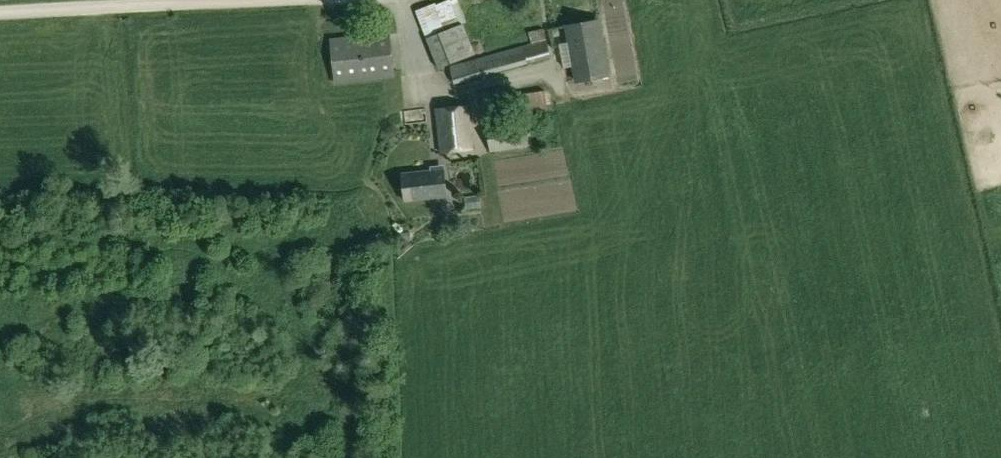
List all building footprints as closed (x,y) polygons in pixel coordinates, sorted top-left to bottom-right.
[(416,11),(426,39),(439,69),(476,54),(463,24),(460,25),(450,0),(448,0),(435,5),(435,4),(416,11)] [(574,66),(577,81),(608,76),(598,21),(567,27),(570,44),(560,46),(564,68),(574,66)] [(390,31),(330,39),(336,84),(396,77),(390,31)] [(455,84),(551,58),(547,40),(450,66),(455,84)] [(482,93),(485,117),(503,114),(500,90),(482,93)] [(510,96),(513,117),(548,111),(545,90),(510,96)] [(436,109),(441,153),(475,150),(469,104),(436,109)] [(529,119),(486,125),(491,152),(533,146),(529,119)] [(446,196),(444,169),(403,173),(406,200),(446,196)]
